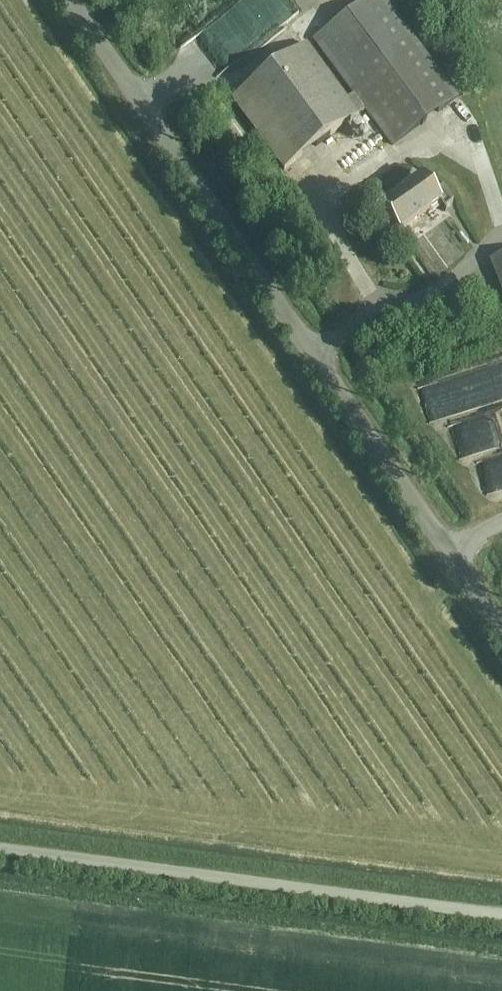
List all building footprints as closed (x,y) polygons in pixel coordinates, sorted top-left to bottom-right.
[(393,148),(457,100),(384,0),(367,0),(314,39),(355,94),(347,100),(306,45),(232,99),(284,171),(366,111),(393,148)] [(442,189),(433,195),(421,179),(383,209),(401,233),(439,204),(444,210),(453,203),(442,189)] [(501,293),(501,253),(489,258),(501,293)] [(501,475),(501,443),(481,451),(490,479),(501,475)]
